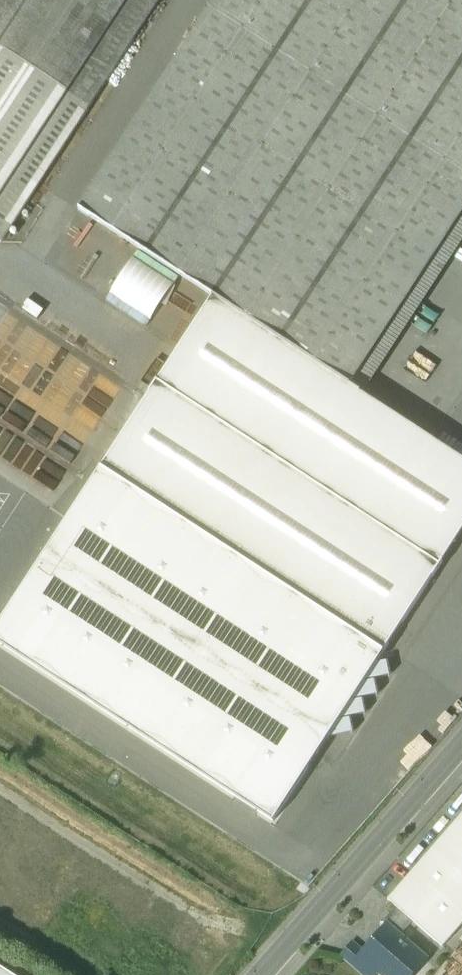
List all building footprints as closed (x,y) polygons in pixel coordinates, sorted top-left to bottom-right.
[(88,109),(159,0),(0,0),(0,52),(88,109)] [(79,210),(212,296),(349,385),(349,384),(359,390),(461,232),(461,0),(216,0),(79,210)] [(0,243),(88,109),(0,52),(0,243)] [(359,392),(360,391),(359,390),(349,384),(349,385),(212,296),(101,467),(384,651),(442,561),(439,545),(455,541),(452,525),(461,523),(461,459),(359,392)] [(384,651),(101,467),(0,621),(0,647),(271,824),(384,651)] [(388,901),(412,922),(442,948),(461,925),(461,815),(388,901)] [(395,908),(384,921),(383,929),(384,929),(386,927),(398,937),(412,922),(395,908)] [(361,956),(378,970),(384,974),(395,974),(400,969),(407,974),(412,974),(424,960),(398,937),(386,927),(384,929),(363,954),(361,956)] [(352,945),(342,957),(364,974),(375,974),(378,970),(361,956),(363,954),(352,945)]
